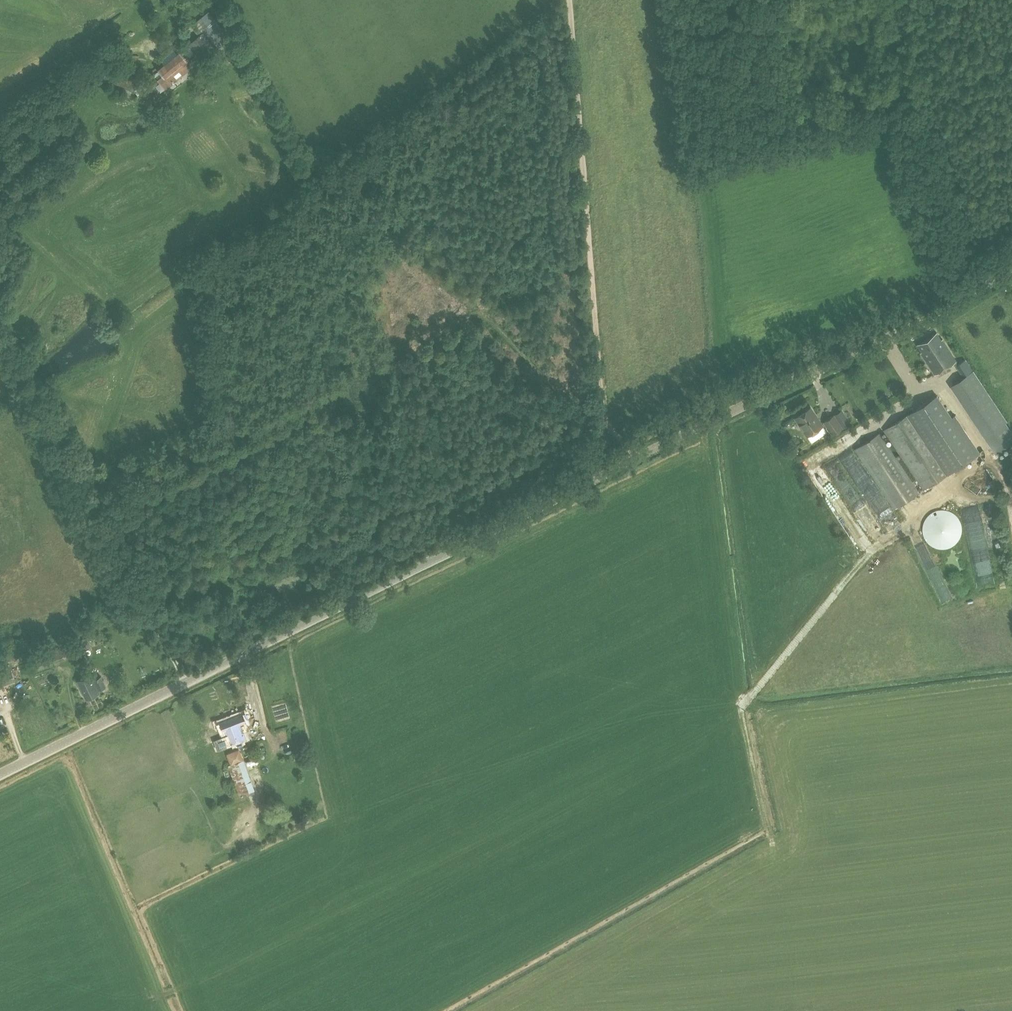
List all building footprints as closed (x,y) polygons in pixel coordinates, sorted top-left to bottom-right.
[(187,45),(202,62),(223,45),(208,27),(201,18),(192,25),(200,34),(187,45)] [(159,78),(168,89),(198,65),(184,48),(180,52),(179,51),(162,66),(167,71),(159,78)] [(918,344),(922,351),(921,352),(935,374),(956,360),(942,338),(941,339),(936,332),(918,344)] [(885,430),(924,489),(976,455),(937,395),(885,430)] [(1011,436),(1011,432),(1006,421),(1007,420),(997,402),(976,414),(994,446),(1011,436)] [(795,417),(808,435),(823,425),(810,407),(795,417)] [(842,428),(833,416),(824,422),(832,435),(842,428)] [(855,450),(895,509),(920,492),(880,433),(855,450)] [(841,487),(850,483),(842,461),(833,465),(841,487)] [(923,531),(932,545),(939,548),(946,548),(955,543),(962,527),(953,512),(936,510),(929,515),(923,531)] [(975,563),(981,587),(991,584),(985,561),(975,563)] [(936,580),(946,602),(954,598),(944,576),(936,580)] [(31,658),(35,670),(64,659),(60,647),(31,658)] [(78,680),(86,698),(100,692),(99,690),(106,687),(101,676),(94,679),(92,674),(78,680)] [(220,721),(223,729),(225,728),(230,742),(245,736),(240,722),(246,720),(243,712),(220,721)] [(232,761),(245,756),(242,747),(229,751),(232,761)] [(257,789),(245,759),(229,765),(241,795),(257,789)]
